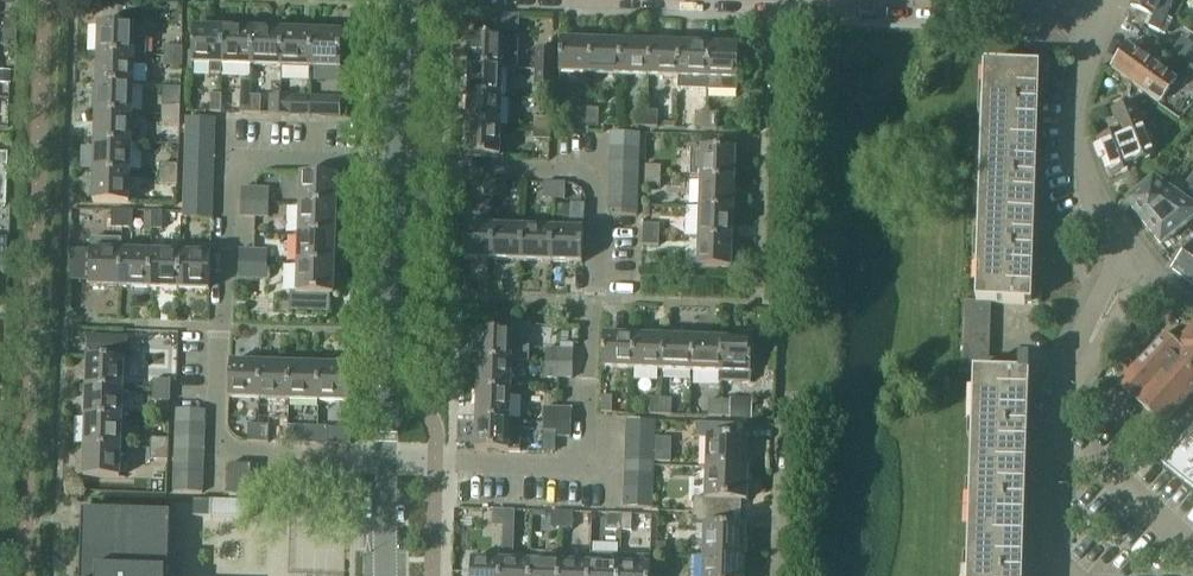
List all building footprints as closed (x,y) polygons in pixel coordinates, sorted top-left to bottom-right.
[(1174,3),(1167,0),(1132,0),(1129,6),(1154,17),(1148,29),(1159,34),(1174,3)] [(2,20),(1,41),(14,41),(14,21),(2,20)] [(146,57),(147,26),(99,25),(98,55),(135,57),(146,57)] [(252,30),(251,66),(281,67),(282,31),(270,31),(270,26),(254,25),(254,30),(252,30)] [(282,31),(281,67),(311,68),(312,32),(300,32),(300,27),(284,26),(284,31),(282,31)] [(222,29),(193,28),(192,64),(210,65),(209,75),(221,75),(222,29)] [(237,76),(240,72),(241,66),(251,66),(252,30),(222,29),(221,75),(222,75),(237,76)] [(341,69),(342,33),(312,32),(311,68),(341,69)] [(517,69),(518,39),(470,37),(469,68),(503,70),(503,69),(517,69)] [(589,75),(591,41),(560,40),(559,74),(589,75)] [(619,76),(620,42),(591,41),(589,75),(619,76)] [(648,77),(649,44),(620,42),(619,76),(648,77)] [(678,78),(679,45),(649,44),(648,77),(678,78)] [(707,85),(709,46),(679,45),(678,78),(678,84),(707,85)] [(737,92),(739,47),(709,46),(707,85),(708,85),(707,91),(737,92)] [(1111,71),(1143,94),(1157,105),(1159,106),(1158,107),(1179,123),(1192,106),(1192,68),(1189,65),(1177,81),(1176,82),(1127,47),(1111,71)] [(164,57),(181,58),(181,48),(164,48),(164,57)] [(536,71),(552,71),(553,50),(536,50),(536,71)] [(134,67),(135,57),(98,55),(97,86),(133,87),(133,86),(149,87),(149,85),(146,85),(146,67),(134,67)] [(180,68),(181,58),(164,57),(163,67),(180,68)] [(1021,395),(1028,395),(1029,364),(988,362),(990,301),(1038,303),(1038,287),(1024,287),(1026,229),(1032,66),(986,64),(984,115),(979,229),(977,301),(962,300),(960,372),(974,373),(971,477),(967,575),(1015,575),(1021,395)] [(502,99),(503,70),(469,68),(468,98),(502,99)] [(8,84),(8,71),(0,71),(0,83),(8,84)] [(552,71),(536,71),(535,85),(551,86),(552,71)] [(132,115),(133,87),(97,86),(96,114),(132,115)] [(221,113),(221,95),(211,95),(210,112),(221,113)] [(250,114),(250,96),(240,96),(240,113),(250,114)] [(250,96),(250,114),(260,114),(261,96),(250,96)] [(279,115),(279,97),(270,97),(269,114),(279,115)] [(279,97),(279,115),(290,115),(290,97),(279,97)] [(309,116),(310,98),(299,98),(299,115),(309,116)] [(310,98),(309,116),(319,116),(320,98),(310,98)] [(501,127),(502,99),(468,98),(467,126),(501,127)] [(1110,178),(1138,168),(1136,164),(1154,157),(1133,104),(1112,112),(1120,132),(1096,141),(1110,178)] [(161,116),(178,117),(179,107),(162,107),(161,116)] [(587,125),(588,109),(578,109),(577,125),(587,125)] [(618,127),(619,113),(599,112),(599,110),(588,109),(587,125),(598,126),(618,127)] [(646,128),(647,111),(636,111),(635,127),(646,128)] [(647,111),(646,128),(657,128),(658,112),(647,111)] [(706,130),(706,113),(695,113),(694,130),(706,130)] [(706,113),(706,130),(716,131),(717,114),(706,113)] [(131,145),(132,115),(96,114),(95,144),(131,145)] [(178,127),(178,117),(161,116),(161,126),(178,127)] [(534,129),(550,130),(550,119),(534,118),(534,129)] [(214,135),(215,120),(215,119),(186,119),(186,133),(214,135)] [(500,158),(501,127),(467,126),(466,157),(500,158)] [(550,140),(550,130),(534,129),(533,139),(550,140)] [(214,148),(214,135),(186,133),(185,147),(214,148)] [(639,135),(617,134),(611,134),(610,148),(638,150),(639,135)] [(130,175),(131,145),(95,144),(94,174),(130,175)] [(214,162),(214,148),(185,147),(185,160),(214,162)] [(638,163),(638,150),(610,148),(610,161),(638,163)] [(701,179),(734,180),(735,150),(691,148),(690,179),(701,179)] [(213,174),(214,162),(185,160),(185,173),(213,174)] [(637,176),(638,163),(610,161),(609,175),(637,176)] [(159,176),(176,177),(176,167),(159,166),(159,176)] [(644,177),(661,178),(661,167),(645,166),(644,177)] [(213,187),(213,174),(185,173),(184,186),(213,187)] [(129,204),(130,175),(94,174),(93,203),(129,204)] [(336,207),(337,177),(337,176),(301,175),(300,206),(336,207)] [(637,190),(637,176),(609,175),(609,188),(637,190)] [(176,186),(176,177),(159,176),(159,185),(176,186)] [(660,188),(661,178),(644,177),(644,188),(660,188)] [(733,211),(734,180),(701,179),(700,210),(733,211)] [(1192,222),(1192,206),(1154,179),(1126,202),(1161,247),(1192,222)] [(494,197),(495,181),(485,181),(484,197),(494,197)] [(506,198),(506,182),(495,181),(494,197),(506,198)] [(554,199),(554,183),(544,183),(543,199),(554,199)] [(565,200),(565,184),(554,183),(554,199),(565,200)] [(212,201),(213,187),(184,186),(184,200),(212,201)] [(636,203),(637,190),(609,188),(608,202),(636,203)] [(255,204),(255,189),(242,189),(241,217),(254,218),(255,204)] [(255,204),(268,204),(269,190),(255,189),(255,204)] [(212,219),(212,201),(184,200),(183,218),(212,219)] [(636,217),(636,203),(608,202),(608,216),(636,217)] [(268,218),(268,204),(255,204),(254,218),(268,218)] [(335,236),(336,207),(300,206),(299,235),(335,236)] [(732,239),(733,211),(700,210),(699,238),(732,239)] [(102,228),(122,229),(122,211),(103,211),(102,228)] [(122,211),(122,229),(132,229),(133,211),(122,211)] [(162,230),(162,229),(163,212),(152,212),(151,230),(162,230)] [(642,235),(659,236),(659,225),(643,225),(642,235)] [(492,261),(493,227),(464,226),(463,260),(492,261)] [(522,262),(523,228),(493,227),(492,261),(522,262)] [(552,263),(553,229),(523,228),(522,262),(552,263)] [(582,264),(583,230),(553,229),(552,263),(582,264)] [(334,266),(335,236),(299,235),(298,264),(334,266)] [(659,247),(659,236),(642,235),(642,246),(659,247)] [(731,269),(732,239),(699,238),(698,268),(731,269)] [(91,251),(90,287),(120,288),(121,252),(122,240),(92,239),(91,251)] [(1173,270),(1192,285),(1192,243),(1173,270)] [(252,279),(253,266),(253,251),(240,250),(239,279),(252,279)] [(266,266),(267,263),(267,251),(253,251),(253,266),(266,266)] [(149,289),(150,253),(121,252),(120,288),(149,289)] [(178,290),(179,254),(150,253),(149,289),(178,290)] [(209,291),(210,255),(179,254),(178,290),(209,291)] [(290,294),(289,312),(329,313),(330,300),(330,295),(333,295),(334,266),(298,264),(297,293),(290,292),(290,294)] [(266,280),(266,266),(253,266),(252,279),(266,280)] [(1175,343),(1165,334),(1118,386),(1162,427),(1192,392),(1192,324),(1175,343)] [(512,361),(513,332),(479,331),(478,360),(512,361)] [(632,370),(633,337),(603,336),(602,369),(632,370)] [(88,337),(88,355),(121,356),(121,338),(88,337)] [(662,371),(663,338),(633,337),(632,370),(662,371)] [(691,372),(692,339),(663,338),(662,371),(691,372)] [(721,383),(722,340),(692,339),(691,372),(720,373),(720,383),(721,383)] [(722,340),(721,383),(751,384),(752,341),(722,340)] [(558,363),(558,350),(546,350),(546,363),(558,363)] [(573,351),(572,351),(558,350),(558,363),(558,378),(572,379),(573,351)] [(123,390),(124,359),(87,358),(86,388),(123,390)] [(511,392),(512,361),(478,360),(477,391),(511,392)] [(260,364),(231,363),(230,363),(229,399),(259,400),(260,364)] [(558,378),(558,363),(546,363),(545,378),(558,378)] [(289,401),(290,365),(260,364),(259,400),(289,401)] [(318,402),(319,366),(290,365),(289,401),(318,402)] [(349,403),(350,367),(319,366),(318,402),(349,403)] [(153,391),(170,391),(171,381),(153,380),(153,391)] [(122,418),(123,390),(86,388),(85,417),(122,418)] [(170,401),(170,391),(153,391),(152,401),(170,401)] [(510,421),(511,392),(477,391),(476,420),(510,421)] [(612,414),(612,397),(601,397),(600,414),(612,414)] [(660,416),(661,399),(650,399),(649,415),(660,416)] [(661,399),(660,416),(671,416),(672,400),(661,399)] [(750,419),(750,401),(731,400),(731,418),(750,419)] [(720,418),(720,401),(709,401),(708,417),(720,418)] [(720,401),(720,418),(730,418),(730,402),(720,401)] [(556,422),(557,409),(544,408),(544,422),(556,422)] [(571,409),(558,409),(557,409),(556,422),(556,437),(570,438),(571,409)] [(205,411),(177,410),(176,425),(205,426),(205,411)] [(121,448),(122,418),(85,417),(84,447),(121,448)] [(509,452),(510,421),(476,420),(475,450),(509,452)] [(556,437),(556,422),(544,422),(543,437),(556,437)] [(655,423),(630,422),(626,422),(626,436),(654,436),(655,423)] [(706,469),(748,470),(748,467),(750,467),(750,451),(748,451),(749,439),(736,439),(737,425),(696,424),(696,439),(707,439),(706,469)] [(204,440),(205,426),(176,425),(176,439),(204,440)] [(258,443),(258,425),(248,425),(248,443),(258,443)] [(268,443),(269,426),(258,425),(258,443),(268,443)] [(1186,433),(1185,433),(1160,463),(1192,489),(1192,425),(1186,433)] [(316,445),(317,427),(307,427),(307,445),(316,445)] [(327,445),(328,428),(317,427),(316,445),(327,445)] [(654,451),(654,436),(626,436),(626,451),(654,451)] [(150,450),(168,450),(168,440),(151,439),(150,450)] [(204,454),(204,440),(176,439),(175,452),(204,454)] [(120,479),(121,448),(84,447),(83,477),(120,479)] [(168,460),(168,450),(150,450),(150,460),(168,460)] [(653,466),(654,451),(626,451),(625,465),(653,466)] [(203,466),(204,454),(175,452),(175,465),(203,466)] [(203,479),(203,466),(175,465),(174,478),(203,479)] [(653,481),(653,466),(625,465),(625,480),(653,481)] [(227,495),(250,496),(251,467),(227,466),(227,495)] [(747,474),(748,470),(706,469),(705,499),(694,498),(693,514),(734,514),(734,501),(747,501),(747,490),(749,490),(749,474),(747,474)] [(202,493),(203,479),(174,478),(174,492),(202,493)] [(652,495),(653,481),(625,480),(624,494),(652,495)] [(652,509),(652,495),(624,494),(624,508),(652,509)] [(210,500),(210,519),(250,520),(250,501),(210,500)] [(502,527),(502,511),(493,511),(492,527),(502,527)] [(502,511),(502,527),(514,527),(514,511),(502,511)] [(83,512),(81,575),(169,575),(171,515),(83,512)] [(562,529),(563,513),(552,512),(551,529),(562,529)] [(563,513),(562,529),(572,529),(573,513),(563,513)] [(621,531),(621,515),(605,514),(605,531),(621,531)] [(733,527),(734,514),(693,514),(693,527),(704,527),(703,557),(745,559),(745,555),(747,555),(747,539),(745,539),(746,528),(733,527)] [(621,515),(621,531),(631,532),(632,515),(621,515)] [(561,563),(561,554),(531,553),(531,562),(531,575),(560,575),(561,563)] [(620,556),(591,555),(590,564),(590,575),(619,575),(620,556)] [(619,575),(650,575),(650,557),(620,556),(619,575)] [(745,559),(703,557),(703,575),(746,575),(746,562),(744,562),(745,559)] [(501,561),(471,560),(471,575),(500,575),(501,561)] [(531,562),(501,561),(500,575),(531,575),(531,562)] [(590,564),(561,563),(560,575),(590,575),(590,564)]
